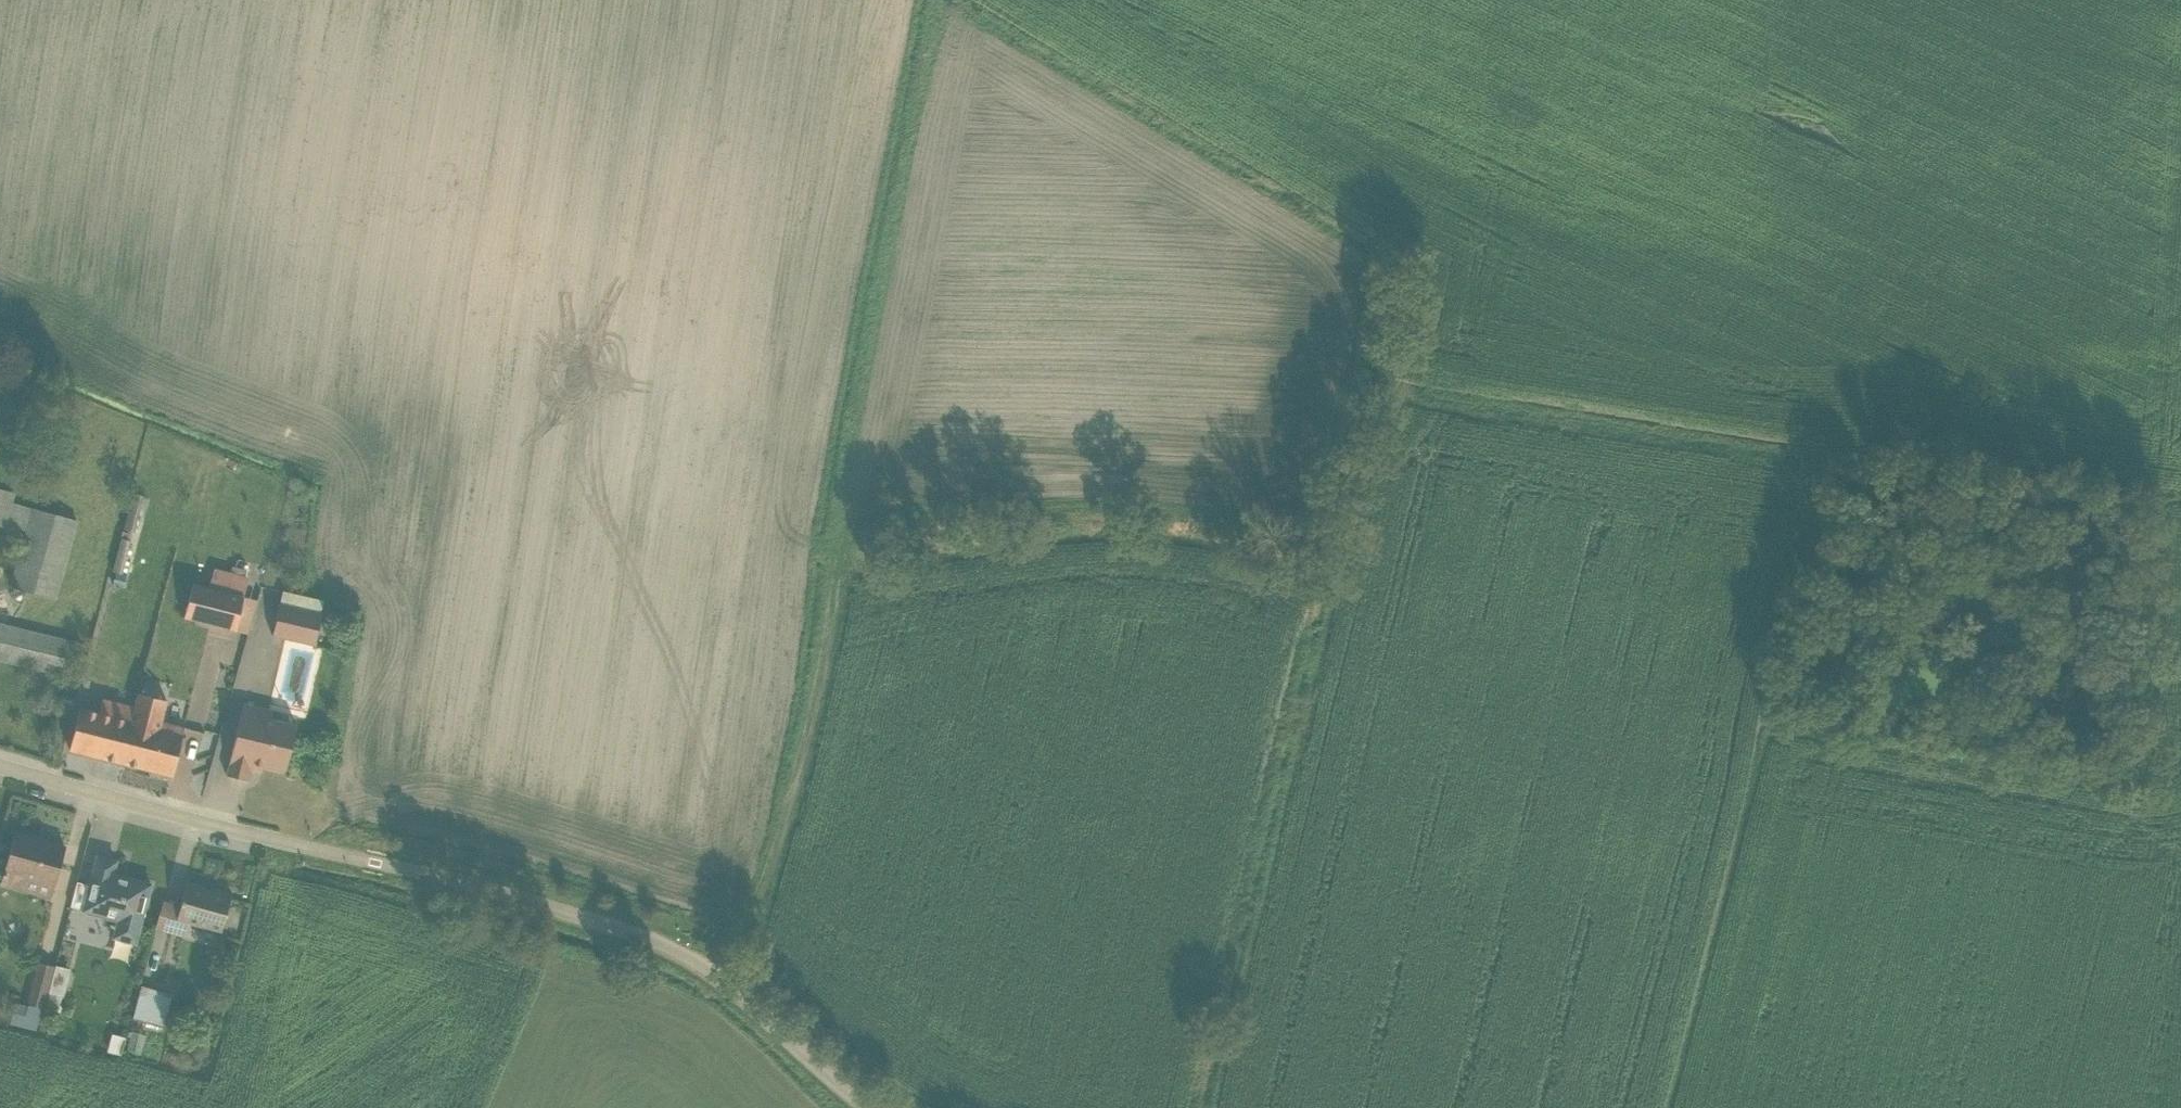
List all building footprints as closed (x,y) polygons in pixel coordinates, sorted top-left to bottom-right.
[(4,526),(13,492),(0,489),(0,525),(4,526)] [(9,586),(55,599),(77,520),(13,503),(6,526),(23,530),(9,586)] [(132,533),(121,531),(111,571),(121,574),(126,555),(131,556),(135,542),(130,541),(132,533)] [(192,583),(183,618),(233,631),(248,576),(212,567),(208,587),(192,583)] [(322,600),(282,591),(271,636),(313,646),(316,633),(324,635),(327,622),(319,620),(321,613),(320,613),(322,600)] [(73,678),(80,643),(0,622),(0,661),(73,678)] [(78,706),(67,750),(170,777),(183,727),(161,720),(166,700),(136,692),(132,705),(102,697),(98,711),(78,706)] [(225,774),(247,779),(251,762),(284,770),(294,723),(270,718),(272,710),(242,703),(225,774)] [(0,881),(0,885),(49,900),(64,847),(14,833),(0,881)] [(116,861),(96,856),(82,913),(114,921),(110,938),(134,944),(139,924),(150,883),(121,876),(112,874),(116,861)] [(187,879),(171,934),(183,937),(187,923),(219,932),(230,892),(187,879)] [(54,966),(36,962),(26,1000),(25,1004),(13,1001),(8,1022),(34,1029),(40,1007),(43,1008),(47,993),(54,966)] [(54,966),(47,993),(62,996),(69,969),(54,965),(54,966)] [(131,1019),(163,1027),(171,993),(140,986),(131,1019)] [(106,1051),(120,1054),(125,1036),(111,1033),(106,1051)]
